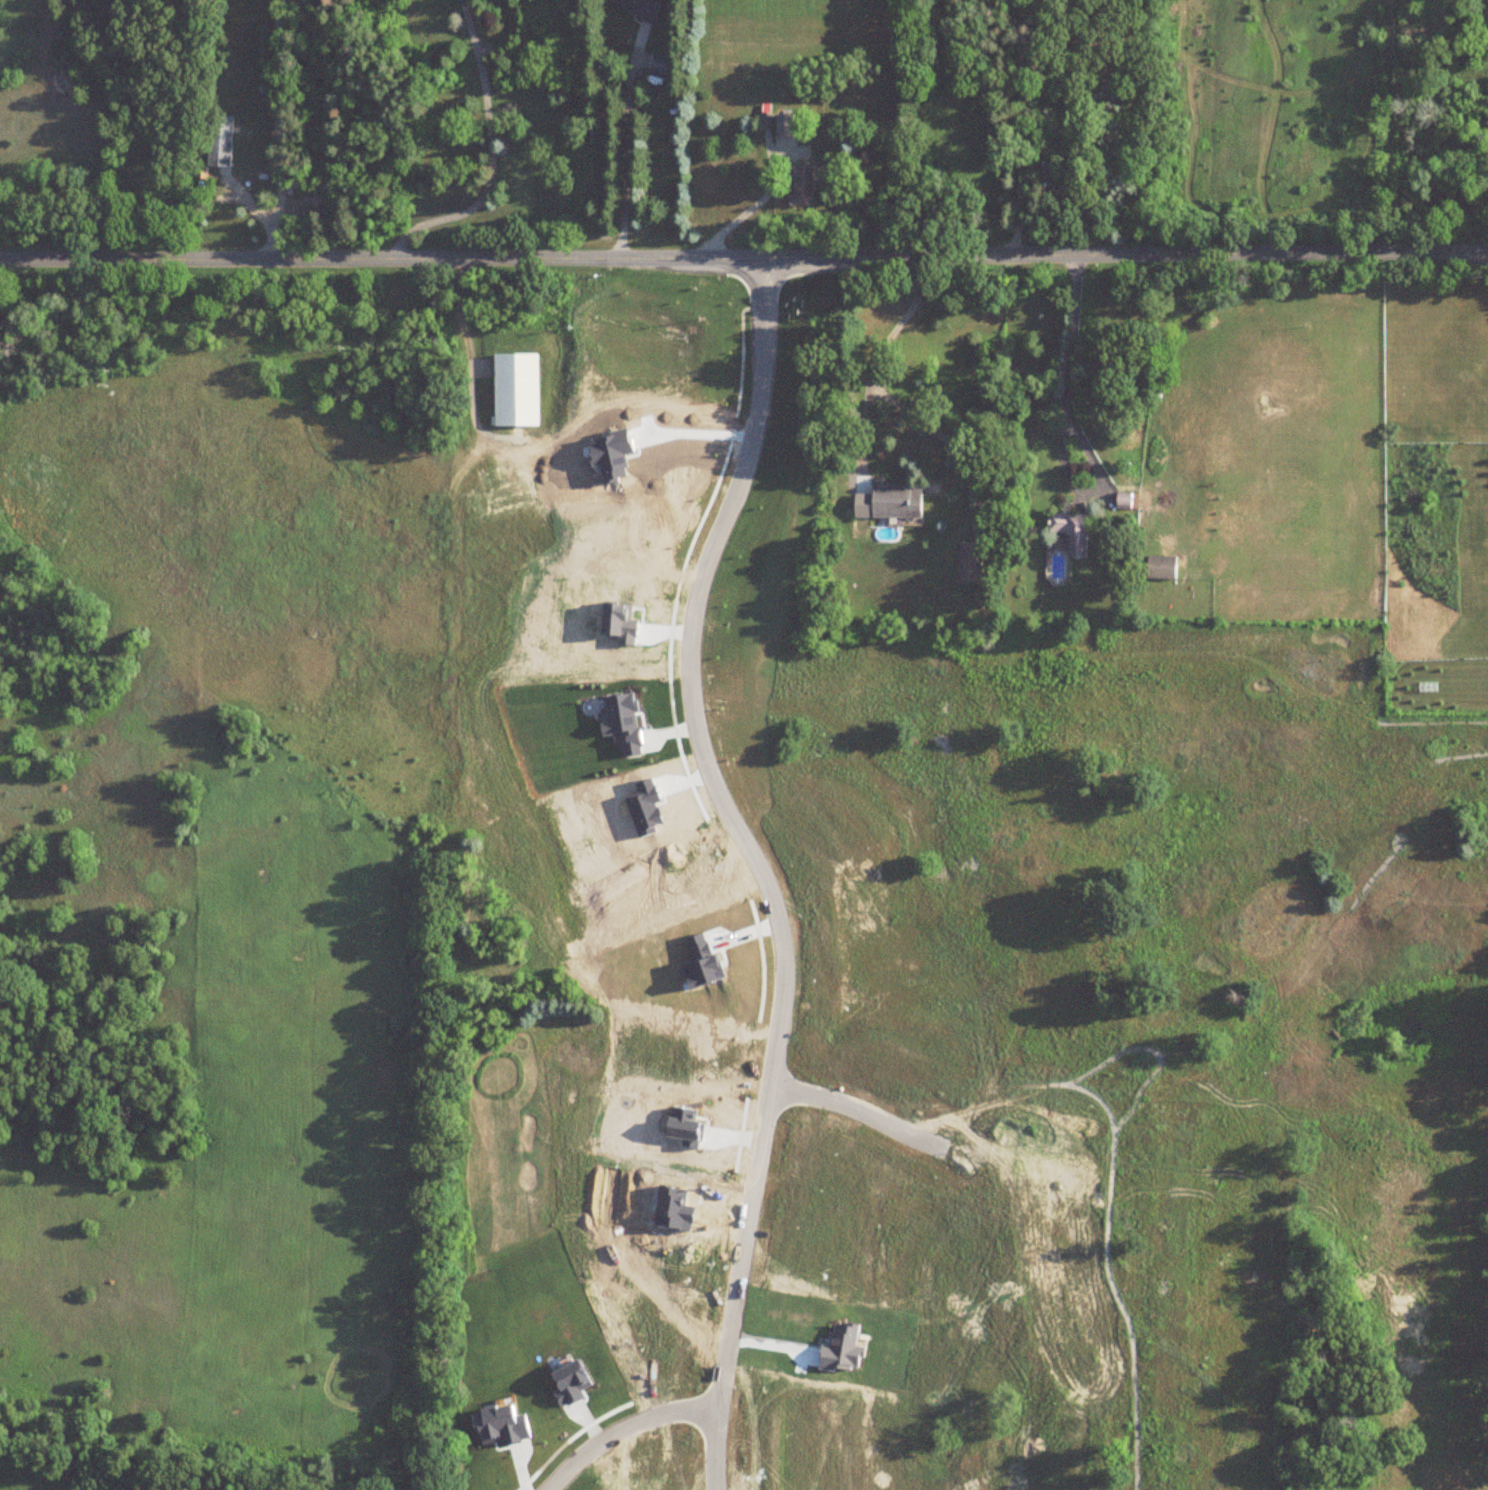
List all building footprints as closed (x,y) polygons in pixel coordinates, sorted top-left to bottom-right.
[(661,0),(610,0),(607,8),(654,23),(661,0)] [(770,113),(761,114),(762,127),(770,127),(770,113)] [(797,115),(775,115),(775,138),(797,138),(797,115)] [(206,166),(230,167),(231,116),(207,116),(206,166)] [(812,168),(786,168),(786,206),(812,206),(812,168)] [(490,353),(534,354),(537,424),(492,423),(490,353)] [(870,480),(870,515),(922,515),(920,482),(870,480)] [(1116,492),(1116,506),(1131,507),(1141,506),(1138,492),(1116,492)] [(1047,510),(1047,529),(1066,530),(1066,553),(1087,554),(1088,511),(1047,510)] [(958,542),(956,581),(978,582),(982,542),(958,542)] [(1147,552),(1147,575),(1175,577),(1176,555),(1147,552)] [(594,721),(636,735),(652,690),(610,676),(594,721)]
